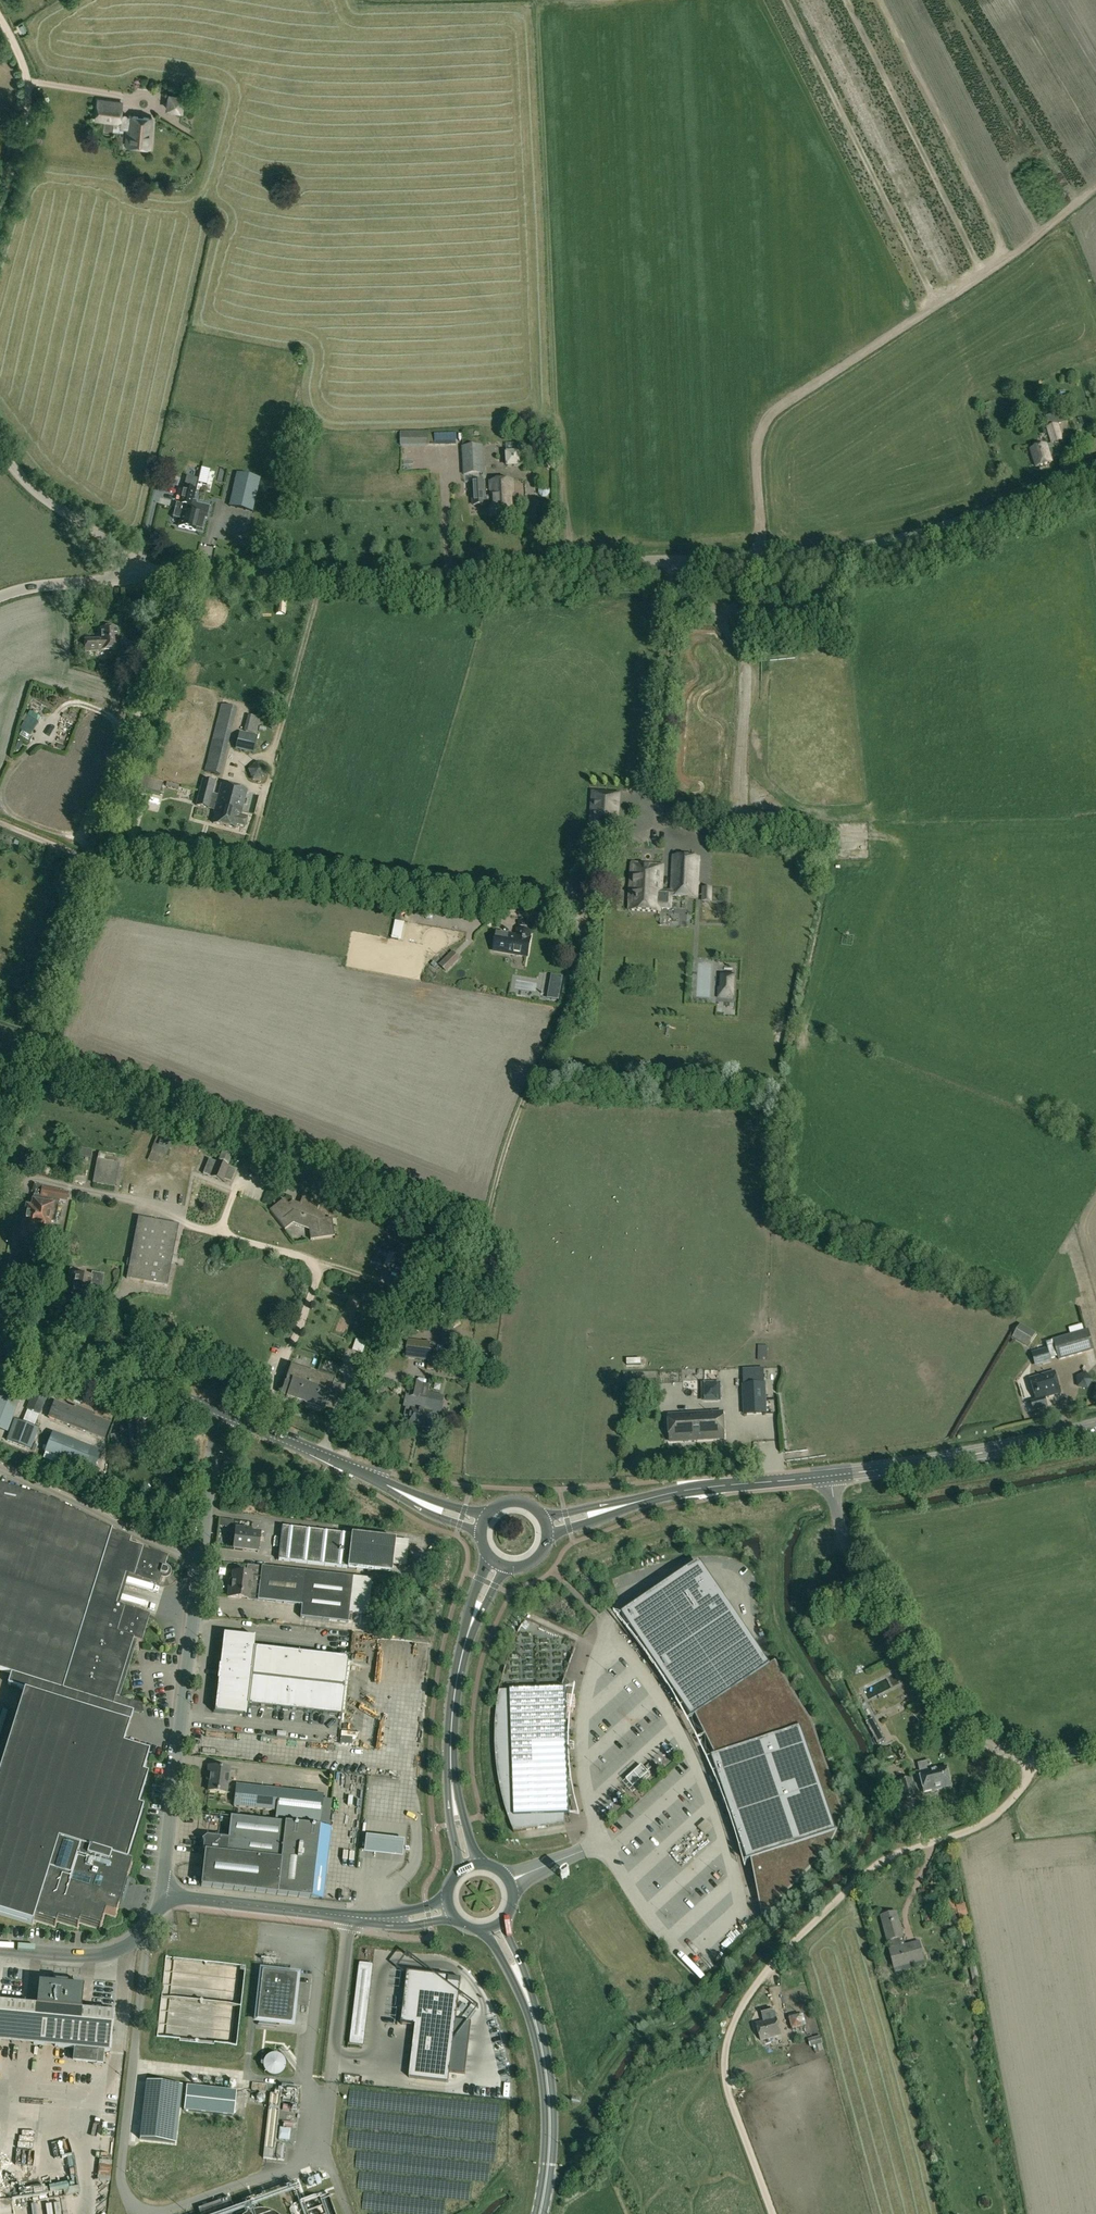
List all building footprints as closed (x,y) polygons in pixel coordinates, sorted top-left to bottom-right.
[(128,116),(120,115),(122,103),(98,100),(95,120),(127,125),(125,146),(151,148),(153,118),(128,116)] [(1061,413),(1043,418),(1051,445),(1063,441),(1063,439),(1072,437),(1068,421),(1064,423),(1061,413)] [(427,431),(401,432),(401,446),(427,446),(427,431)] [(214,455),(222,455),(223,445),(214,444),(214,455)] [(1031,450),(1036,467),(1052,463),(1047,446),(1031,450)] [(483,448),(462,448),(464,475),(484,474),(483,448)] [(519,451),(506,452),(507,469),(521,469),(519,451)] [(257,476),(229,469),(222,501),(250,508),(257,476)] [(184,487),(182,487),(178,505),(184,506),(184,505),(195,507),(196,501),(194,500),(196,490),(195,490),(198,479),(187,476),(184,487)] [(485,482),(472,483),(473,506),(490,505),(491,516),(513,515),(513,513),(520,513),(519,495),(514,495),(513,482),(489,483),(490,496),(486,497),(485,482)] [(201,509),(195,507),(184,505),(184,506),(183,510),(179,527),(196,531),(199,514),(200,514),(201,509)] [(101,641),(84,642),(85,652),(102,651),(102,652),(117,651),(117,650),(134,655),(136,648),(116,642),(116,630),(101,631),(101,641)] [(205,772),(220,775),(236,709),(221,705),(205,772)] [(32,711),(28,723),(37,726),(41,714),(32,711)] [(248,717),(245,727),(258,730),(260,720),(248,717)] [(253,753),(257,736),(239,732),(236,749),(253,753)] [(159,797),(163,783),(150,779),(147,793),(159,797)] [(217,802),(216,807),(240,812),(241,809),(242,809),(247,791),(221,784),(218,795),(212,794),(215,783),(203,779),(200,791),(210,794),(208,801),(210,801),(211,800),(217,802)] [(196,805),(208,809),(210,801),(208,801),(210,794),(200,791),(196,805)] [(592,791),(590,826),(616,828),(618,793),(592,791)] [(214,814),(216,814),(213,823),(236,829),(236,825),(245,828),(247,820),(248,816),(241,815),(242,809),(241,809),(240,812),(216,807),(214,814)] [(697,897),(698,858),(673,857),(671,891),(661,891),(662,869),(632,868),(629,911),(660,912),(661,898),(673,898),(673,896),(697,897)] [(578,887),(567,885),(564,904),(575,905),(578,887)] [(712,888),(702,888),(702,902),(712,902),(712,888)] [(517,937),(497,933),(494,951),(528,957),(531,939),(530,939),(532,933),(518,930),(517,937)] [(453,951),(439,965),(447,973),(460,959),(453,951)] [(563,976),(552,974),(548,997),(559,999),(563,976)] [(725,998),(732,998),(733,977),(726,976),(721,976),(721,988),(718,988),(717,998),(725,998)] [(33,1130),(33,1144),(51,1144),(51,1135),(46,1135),(46,1130),(33,1130)] [(211,1177),(211,1178),(222,1182),(223,1180),(231,1183),(235,1171),(227,1168),(235,1146),(225,1143),(217,1163),(209,1160),(203,1174),(211,1177)] [(97,1160),(93,1183),(115,1188),(119,1164),(97,1160)] [(50,1223),(55,1224),(59,1201),(66,1202),(68,1193),(42,1188),(43,1187),(36,1185),(34,1196),(32,1203),(30,1202),(29,1209),(26,1208),(21,1237),(37,1240),(38,1234),(47,1236),(50,1223)] [(293,1224),(304,1228),(309,1230),(310,1240),(334,1237),(332,1218),(325,1219),(324,1214),(317,1211),(320,1203),(303,1197),(300,1205),(292,1202),(288,1205),(284,1199),(269,1211),(285,1230),(293,1224)] [(127,1276),(126,1279),(167,1287),(169,1276),(179,1226),(138,1218),(130,1260),(127,1260),(126,1266),(129,1267),(127,1276)] [(392,1267),(403,1271),(407,1260),(413,1262),(416,1254),(396,1245),(392,1254),(396,1256),(392,1267)] [(420,1262),(414,1276),(422,1279),(428,1265),(420,1262)] [(71,1298),(88,1301),(90,1288),(101,1290),(104,1275),(91,1273),(90,1279),(78,1277),(79,1270),(70,1269),(67,1286),(73,1287),(71,1298)] [(63,1296),(65,1284),(58,1283),(56,1295),(63,1296)] [(1020,1324),(1016,1331),(1032,1340),(1036,1333),(1020,1324)] [(1088,1331),(1052,1341),(1057,1360),(1094,1351),(1088,1331)] [(362,1354),(366,1343),(356,1339),(352,1351),(362,1354)] [(408,1340),(406,1358),(428,1361),(427,1369),(432,1370),(433,1364),(429,1363),(430,1350),(432,1351),(433,1343),(408,1340)] [(1032,1353),(1034,1363),(1038,1362),(1039,1366),(1051,1363),(1047,1349),(1032,1353)] [(185,1350),(182,1358),(194,1363),(198,1355),(185,1350)] [(430,1350),(429,1363),(452,1366),(453,1353),(430,1350)] [(483,1354),(482,1371),(492,1372),(493,1364),(496,1364),(497,1356),(483,1354)] [(257,1378),(262,1367),(252,1362),(247,1373),(257,1378)] [(333,1385),(334,1380),(291,1365),(286,1380),(287,1380),(286,1383),(285,1383),(281,1393),(287,1395),(286,1397),(305,1404),(304,1404),(324,1411),(328,1398),(334,1400),(339,1387),(333,1385)] [(1031,1401),(1034,1410),(1047,1407),(1045,1397),(1060,1393),(1054,1371),(1030,1378),(1036,1400),(1031,1401)] [(713,1396),(722,1397),(722,1381),(713,1381),(713,1396)] [(7,1431),(22,1391),(3,1384),(0,1392),(0,1429),(7,1431)] [(27,1409),(39,1414),(46,1396),(49,1389),(37,1384),(34,1392),(34,1391),(27,1409)] [(630,1385),(630,1395),(652,1396),(653,1386),(630,1385)] [(766,1414),(765,1385),(764,1385),(744,1386),(743,1386),(744,1415),(766,1414)] [(423,1419),(424,1412),(427,1400),(419,1398),(410,1396),(406,1395),(404,1408),(406,1408),(404,1417),(410,1418),(408,1425),(418,1427),(419,1418),(423,1419)] [(419,1418),(418,1427),(430,1429),(431,1423),(437,1424),(439,1415),(441,1416),(444,1403),(427,1400),(424,1412),(423,1419),(419,1418)] [(48,1418),(69,1426),(72,1427),(97,1437),(103,1439),(104,1440),(110,1424),(91,1417),(93,1414),(74,1407),(73,1410),(54,1402),(48,1418)] [(689,1442),(690,1441),(724,1439),(723,1413),(669,1416),(670,1442),(683,1441),(685,1443),(689,1442)] [(12,1428),(7,1441),(30,1449),(38,1428),(21,1422),(17,1430),(12,1428)] [(132,1447),(144,1446),(141,1424),(128,1426),(128,1427),(119,1429),(123,1454),(133,1452),(132,1447)] [(45,1455),(94,1474),(102,1453),(53,1434),(45,1455)] [(121,1456),(120,1445),(111,1446),(113,1457),(121,1456)] [(11,1674),(13,1674),(112,1705),(112,1706),(113,1706),(116,1696),(120,1697),(136,1645),(132,1643),(133,1639),(141,1642),(162,1575),(164,1576),(166,1576),(167,1575),(168,1574),(169,1573),(168,1571),(167,1570),(166,1569),(164,1569),(168,1557),(129,1545),(131,1539),(130,1539),(53,1501),(0,1485),(0,1670),(11,1674)] [(148,1491),(151,1501),(162,1498),(160,1488),(148,1491)] [(160,1527),(170,1532),(174,1525),(164,1520),(160,1527)] [(397,1541),(282,1528),(278,1560),(392,1573),(393,1565),(406,1567),(409,1541),(397,1540),(397,1541)] [(257,1553),(260,1535),(251,1534),(251,1531),(236,1529),(233,1550),(257,1553)] [(348,1623),(349,1613),(368,1615),(372,1580),(247,1566),(246,1574),(233,1573),(232,1586),(229,1586),(228,1597),(249,1600),(249,1599),(258,1600),(258,1601),(301,1606),(300,1618),(348,1623)] [(621,1615),(630,1628),(631,1628),(640,1642),(717,1589),(708,1576),(673,1580),(621,1615)] [(735,1615),(717,1589),(640,1642),(648,1653),(648,1654),(657,1668),(735,1615)] [(735,1615),(657,1668),(666,1681),(666,1680),(684,1706),(683,1706),(692,1719),(695,1717),(769,1666),(735,1615)] [(222,1637),(223,1637),(221,1651),(253,1654),(254,1649),(255,1639),(222,1635),(222,1637)] [(253,1654),(251,1670),(250,1678),(266,1679),(269,1651),(254,1649),(253,1654)] [(253,1654),(221,1651),(220,1666),(251,1670),(253,1654)] [(285,1652),(269,1651),(266,1679),(281,1681),(285,1652)] [(300,1654),(285,1652),(281,1681),(297,1683),(300,1654)] [(316,1656),(300,1654),(297,1683),(313,1685),(316,1656)] [(331,1658),(316,1656),(313,1685),(328,1686),(331,1658)] [(347,1659),(331,1658),(328,1686),(344,1688),(347,1659)] [(769,1666),(695,1717),(715,1757),(711,1758),(719,1781),(720,1780),(730,1810),(729,1810),(747,1862),(751,1861),(762,1917),(826,1852),(844,1816),(812,1724),(775,1662),(769,1666)] [(218,1680),(217,1680),(217,1682),(218,1682),(249,1685),(250,1678),(251,1670),(220,1666),(219,1666),(218,1668),(219,1668),(218,1680)] [(540,1684),(568,1684),(568,1672),(540,1672),(540,1684)] [(149,1755),(123,1746),(134,1712),(113,1706),(112,1706),(112,1705),(13,1674),(11,1674),(8,1685),(25,1690),(24,1693),(23,1692),(0,1768),(0,1915),(32,1925),(34,1920),(55,1927),(57,1922),(78,1928),(79,1923),(100,1929),(105,1913),(115,1916),(118,1908),(119,1906),(119,1905),(113,1903),(119,1883),(125,1885),(128,1876),(132,1864),(127,1862),(143,1810),(138,1808),(148,1777),(143,1775),(149,1755)] [(249,1685),(247,1701),(247,1706),(262,1708),(266,1679),(250,1678),(249,1685)] [(281,1681),(266,1679),(262,1708),(278,1710),(281,1681)] [(297,1683),(281,1681),(278,1710),(294,1712),(297,1683)] [(249,1685),(218,1682),(216,1697),(247,1701),(249,1685)] [(313,1685),(297,1683),(294,1712),(309,1713),(313,1685)] [(328,1686),(313,1685),(309,1713),(325,1715),(328,1686)] [(344,1688),(328,1686),(325,1715),(340,1717),(344,1688)] [(566,1688),(498,1690),(497,1701),(496,1706),(496,1712),(495,1716),(495,1727),(495,1732),(495,1737),(495,1742),(495,1748),(495,1753),(496,1761),(496,1766),(497,1771),(498,1777),(499,1781),(500,1787),(501,1793),(504,1802),(506,1810),(507,1814),(514,1832),(564,1824),(564,1815),(569,1815),(566,1688)] [(214,1711),(213,1711),(213,1713),(246,1717),(247,1706),(247,1701),(216,1697),(214,1711)] [(886,1741),(873,1718),(866,1722),(878,1745),(886,1741)] [(262,1768),(262,1755),(234,1756),(234,1769),(262,1768)] [(938,1790),(938,1789),(951,1786),(947,1767),(934,1770),(933,1769),(931,1769),(930,1765),(919,1768),(920,1772),(919,1772),(924,1794),(938,1790)] [(649,1774),(641,1766),(625,1781),(633,1789),(649,1774)] [(208,1792),(227,1794),(229,1769),(209,1767),(208,1774),(210,1775),(208,1792)] [(890,1784),(894,1801),(916,1796),(912,1779),(890,1784)] [(323,1796),(323,1795),(236,1785),(234,1807),(276,1812),(275,1819),(275,1820),(319,1825),(322,1796),(323,1796)] [(922,1822),(932,1820),(928,1805),(919,1807),(922,1822)] [(311,1899),(319,1827),(274,1823),(231,1818),(228,1839),(206,1837),(201,1841),(205,1846),(201,1887),(287,1896),(311,1899)] [(408,1842),(368,1837),(366,1855),(406,1859),(408,1842)] [(950,1895),(953,1905),(959,1903),(956,1894),(950,1895)] [(963,1913),(972,1910),(967,1898),(958,1901),(963,1913)] [(881,1916),(887,1941),(890,1940),(892,1949),(890,1949),(894,1968),(924,1960),(919,1942),(900,1947),(898,1938),(903,1937),(897,1912),(881,1916)] [(190,1943),(196,1939),(191,1930),(185,1934),(190,1943)] [(244,1952),(246,1944),(240,1943),(238,1951),(244,1952)] [(448,1982),(449,1977),(436,1976),(431,1972),(430,1973),(433,1975),(407,1972),(401,2024),(430,2028),(425,2069),(410,2067),(409,2078),(448,2083),(459,1995),(463,1998),(464,1997),(459,1993),(460,1984),(448,1982)] [(291,2025),(296,1977),(262,1973),(257,2021),(291,2025)] [(110,2051),(113,2014),(76,2010),(78,1987),(62,1986),(62,1984),(50,1983),(50,1985),(34,1983),(32,2006),(15,2005),(0,2003),(0,2041),(110,2051)] [(764,2021),(756,2024),(761,2041),(781,2035),(776,2018),(773,2019),(770,2008),(761,2010),(764,2021)] [(795,2013),(797,2024),(807,2022),(805,2012),(795,2013)] [(173,2143),(179,2085),(146,2082),(140,2139),(173,2143)] [(235,2092),(186,2086),(184,2110),(233,2116),(235,2092)] [(297,2102),(298,2090),(278,2088),(278,2091),(281,2091),(280,2097),(284,2098),(283,2101),(297,2102)] [(103,2103),(102,2116),(116,2119),(118,2105),(103,2103)] [(286,2123),(296,2124),(296,2116),(286,2115),(286,2123)] [(293,2136),(293,2124),(282,2124),(281,2136),(293,2136)] [(284,2161),(285,2147),(278,2146),(278,2144),(275,2144),(275,2147),(274,2147),(273,2150),(264,2149),(263,2158),(284,2161)] [(113,2196),(102,2197),(102,2206),(113,2205),(113,2196)] [(229,2198),(198,2209),(200,2213),(235,2213),(229,2198)]
